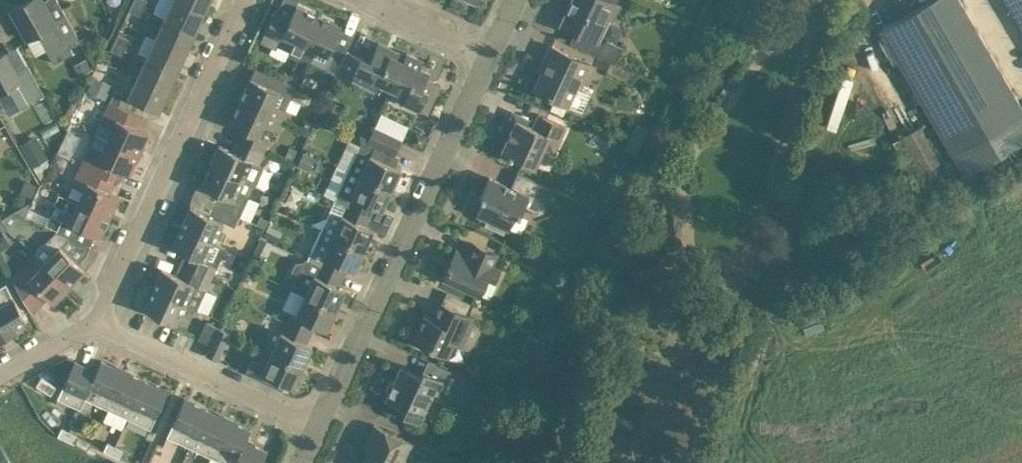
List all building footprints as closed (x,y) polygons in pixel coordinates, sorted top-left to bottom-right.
[(55,18),(44,0),(25,0),(10,9),(27,38),(41,30),(49,44),(45,46),(54,61),(73,51),(71,46),(81,39),(66,12),(55,18)] [(182,0),(172,0),(165,16),(196,30),(205,11),(182,0)] [(205,11),(210,0),(182,0),(205,11)] [(571,2),(565,14),(561,23),(575,30),(570,41),(572,42),(616,62),(623,45),(608,38),(603,41),(600,40),(595,37),(606,14),(611,17),(613,18),(620,4),(616,2),(611,0),(572,0),(571,2)] [(962,3),(961,0),(928,0),(880,28),(890,45),(954,154),(955,153),(965,172),(1021,139),(1021,105),(962,3)] [(1021,27),(1021,0),(1007,0),(1021,27)] [(140,14),(144,7),(132,1),(129,9),(140,14)] [(299,56),(319,13),(297,3),(291,16),(276,9),(265,32),(291,44),(288,51),(299,56)] [(309,60),(310,59),(337,72),(347,49),(333,42),(342,24),(319,13),(299,56),(309,60)] [(196,30),(165,16),(155,36),(186,50),(196,30)] [(678,19),(674,22),(674,27),(680,34),(685,35),(689,32),(689,27),(684,20),(678,19)] [(118,33),(115,41),(126,46),(129,38),(118,33)] [(186,50),(155,36),(146,55),(177,70),(186,50)] [(123,54),(126,46),(115,41),(111,49),(123,54)] [(380,81),(391,86),(408,52),(407,51),(406,54),(379,41),(373,53),(366,50),(364,56),(347,49),(337,72),(336,73),(351,81),(353,76),(377,87),(380,81)] [(535,87),(553,96),(568,103),(578,83),(584,86),(594,64),(569,53),(551,44),(544,60),(547,61),(535,87)] [(27,62),(16,69),(5,50),(0,53),(0,92),(9,87),(21,107),(45,93),(27,62)] [(424,59),(408,52),(391,86),(407,94),(404,100),(427,111),(441,82),(427,76),(430,70),(421,66),(424,59)] [(74,63),(80,74),(94,66),(88,55),(74,63)] [(177,70),(146,55),(137,75),(168,90),(177,70)] [(251,76),(240,99),(285,119),(290,109),(286,107),(296,84),(268,72),(264,82),(251,76)] [(112,84),(94,75),(88,89),(106,98),(112,84)] [(168,90),(137,75),(128,95),(159,109),(168,90)] [(116,90),(111,100),(118,103),(123,93),(116,90)] [(245,141),(265,151),(271,139),(261,134),(266,123),(280,130),(285,119),(240,99),(230,121),(243,127),(237,138),(245,141)] [(108,137),(141,153),(145,144),(143,143),(149,131),(138,126),(143,114),(118,103),(111,100),(106,111),(102,120),(113,125),(108,137)] [(336,120),(341,109),(326,102),(321,113),(336,120)] [(377,123),(404,136),(410,123),(383,111),(377,123)] [(517,118),(502,150),(535,166),(545,144),(555,149),(566,125),(544,114),(538,128),(517,118)] [(307,118),(302,119),(300,125),(308,129),(312,120),(307,118)] [(637,121),(626,143),(639,149),(650,128),(637,121)] [(401,140),(402,137),(384,129),(375,125),(368,138),(368,139),(395,152),(401,140)] [(923,130),(895,144),(911,175),(922,170),(930,184),(939,179),(931,165),(939,161),(923,130)] [(428,135),(420,131),(414,133),(410,141),(422,147),(428,135)] [(364,136),(362,142),(349,168),(392,187),(402,167),(395,164),(400,154),(395,152),(368,139),(368,138),(364,136)] [(91,144),(82,163),(116,179),(121,168),(130,172),(136,160),(138,161),(141,153),(108,137),(102,149),(91,144)] [(49,157),(39,139),(22,148),(32,166),(34,165),(48,157),(49,157)] [(70,156),(76,145),(63,139),(57,150),(70,156)] [(220,143),(210,163),(254,184),(263,165),(269,153),(265,151),(245,141),(240,153),(220,143)] [(634,152),(624,173),(629,175),(640,150),(623,142),(621,146),(634,152)] [(298,148),(289,145),(285,155),(294,158),(298,148)] [(307,168),(313,155),(304,151),(298,164),(307,168)] [(84,188),(79,200),(112,216),(116,207),(114,206),(120,194),(111,190),(116,179),(82,163),(73,183),(84,188)] [(220,192),(215,203),(240,214),(254,184),(210,163),(201,183),(220,192)] [(392,187),(349,168),(336,197),(347,203),(372,214),(376,205),(383,208),(392,187)] [(484,197),(477,212),(489,217),(486,222),(504,230),(506,225),(510,227),(517,212),(520,213),(524,204),(538,211),(550,185),(518,171),(511,186),(490,176),(481,195),(484,197)] [(20,191),(31,196),(37,183),(26,178),(20,191)] [(108,224),(112,216),(79,200),(73,212),(62,207),(58,216),(64,219),(59,229),(73,235),(91,244),(96,233),(100,235),(106,223),(108,224)] [(191,205),(182,225),(214,240),(224,220),(235,226),(240,214),(215,203),(210,214),(191,205)] [(372,214),(347,203),(342,212),(331,207),(321,227),(365,247),(374,227),(367,224),(372,214)] [(7,227),(9,227),(3,216),(1,213),(0,211),(0,231),(7,227)] [(261,215),(257,222),(265,226),(268,218),(261,215)] [(274,240),(280,228),(269,223),(264,235),(274,240)] [(187,265),(213,277),(218,265),(217,264),(226,246),(214,241),(214,240),(182,225),(173,245),(192,254),(187,265)] [(321,227),(307,257),(320,264),(321,263),(344,274),(348,265),(355,268),(365,247),(321,227)] [(57,228),(35,252),(44,261),(71,286),(78,280),(76,278),(85,268),(78,261),(87,251),(91,244),(73,235),(59,229),(57,228)] [(482,293),(489,279),(496,282),(502,267),(494,264),(499,253),(476,242),(468,258),(456,252),(445,276),(482,293)] [(254,249),(247,264),(255,268),(262,253),(261,252),(254,249)] [(35,252),(27,261),(12,277),(33,313),(48,296),(54,301),(63,292),(65,293),(71,286),(44,261),(35,252)] [(320,264),(307,257),(305,257),(291,287),(305,294),(306,292),(337,306),(346,287),(340,284),(344,274),(321,263),(320,264)] [(163,266),(153,287),(198,307),(206,288),(207,288),(213,277),(187,265),(182,276),(163,266)] [(559,274),(556,289),(559,290),(567,291),(571,292),(574,276),(559,274)] [(0,285),(0,323),(7,336),(18,330),(15,326),(27,319),(6,282),(0,285)] [(177,322),(185,303),(197,308),(198,307),(153,287),(144,307),(177,322)] [(306,292),(305,294),(297,312),(292,310),(287,321),(311,332),(315,322),(327,328),(337,306),(306,292)] [(425,314),(414,338),(448,354),(454,340),(462,344),(475,316),(442,301),(434,318),(425,314)] [(211,343),(215,334),(219,325),(207,320),(199,337),(211,343)] [(282,329),(272,350),(304,364),(313,344),(306,341),(311,332),(287,321),(283,330),(282,329)] [(219,326),(215,334),(206,352),(218,358),(230,331),(219,326)] [(531,331),(525,345),(540,352),(547,338),(531,331)] [(251,358),(245,370),(245,371),(280,387),(283,380),(294,385),(304,364),(272,350),(265,365),(251,358)] [(58,396),(80,407),(102,359),(97,370),(75,360),(67,378),(58,396)] [(87,397),(107,406),(124,370),(102,359),(80,407),(82,407),(87,397)] [(435,388),(439,390),(444,378),(423,369),(421,374),(401,364),(395,379),(390,381),(386,389),(388,393),(386,397),(406,406),(404,411),(421,419),(435,388)] [(107,406),(129,417),(146,380),(124,370),(107,406)] [(460,372),(455,383),(450,394),(464,401),(474,379),(460,372)] [(168,390),(146,380),(129,417),(151,427),(168,390)] [(167,435),(189,445),(207,408),(185,398),(167,435)] [(229,418),(207,408),(189,445),(211,456),(229,418)] [(55,419),(49,412),(44,417),(50,423),(55,419)] [(228,462),(235,462),(251,429),(229,418),(211,456),(228,462)] [(66,437),(69,429),(54,422),(50,430),(66,437)] [(393,431),(375,423),(368,436),(373,438),(362,462),(413,462),(407,461),(416,442),(393,431)] [(69,429),(66,437),(88,448),(91,439),(69,429)] [(268,449),(246,439),(251,429),(235,462),(261,462),(268,449)] [(112,452),(115,444),(107,440),(104,448),(112,452)] [(112,452),(120,456),(120,455),(123,448),(115,444),(112,452)] [(0,446),(0,462),(10,462),(11,462),(2,445),(0,446)]
